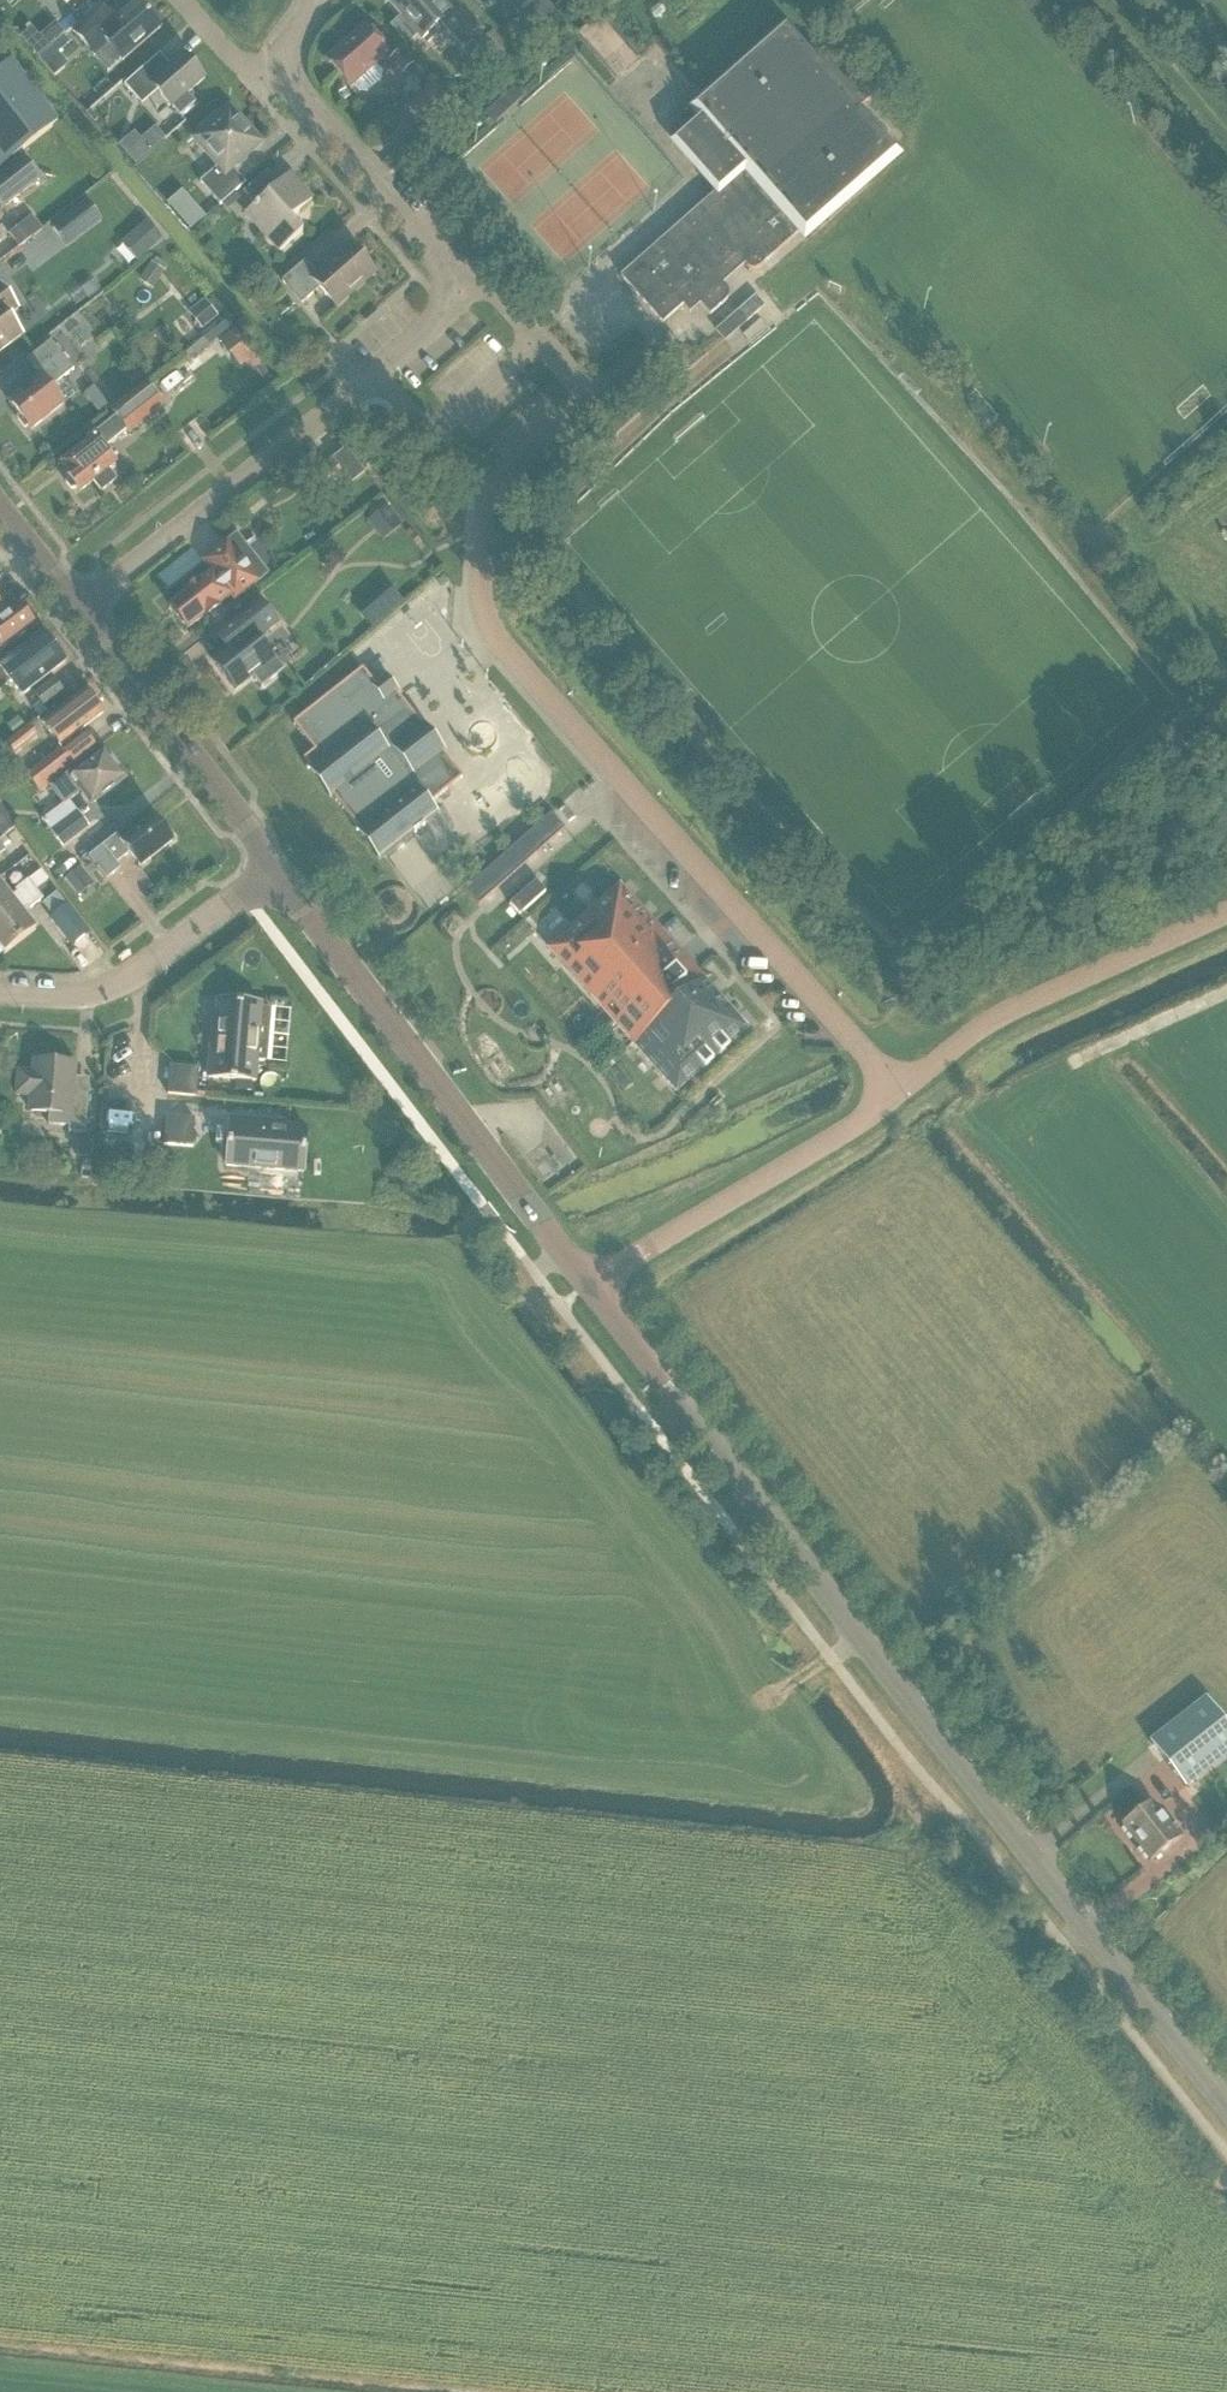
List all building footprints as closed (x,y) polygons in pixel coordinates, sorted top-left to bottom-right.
[(160,27),(137,0),(111,23),(99,9),(74,31),(86,46),(100,34),(122,60),(160,27)] [(454,37),(463,46),(483,29),(457,0),(392,0),(391,1),(403,16),(402,17),(412,28),(413,26),(423,37),(441,21),(454,37)] [(554,9),(546,0),(538,0),(516,19),(519,22),(503,37),(512,47),(554,9)] [(733,2),(763,14),(751,0),(732,0),(733,2)] [(50,47),(76,23),(65,11),(52,24),(44,16),(31,28),(50,47)] [(375,64),(388,52),(365,25),(326,59),(350,86),(352,84),(359,91),(366,92),(381,79),(381,72),(375,64)] [(755,269),(759,267),(802,229),(805,232),(894,153),(856,110),(870,97),(826,47),(812,59),(785,29),(696,108),(700,113),(668,141),(714,193),(621,276),(662,323),(682,305),(689,312),(700,303),(710,314),(725,301),(728,296),(728,290),(725,285),(719,283),(745,260),(746,265),(750,268),(755,269)] [(124,84),(137,98),(153,84),(172,106),(204,77),(183,53),(158,75),(148,64),(124,84)] [(11,62),(0,71),(0,167),(57,122),(11,62)] [(513,109),(533,86),(522,75),(501,99),(513,109)] [(431,87),(408,107),(420,121),(443,101),(431,87)] [(261,142),(230,106),(218,116),(216,113),(202,125),(205,128),(193,138),(218,165),(200,181),(220,204),(245,182),(232,167),(261,142)] [(122,147),(137,163),(151,151),(137,134),(122,147)] [(407,167),(417,159),(408,149),(398,157),(407,167)] [(23,155),(0,174),(0,206),(3,209),(42,179),(23,155)] [(291,218),(312,200),(289,174),(278,183),(267,170),(243,191),(255,204),(246,212),(280,250),(302,230),(291,218)] [(101,220),(86,200),(52,227),(66,246),(101,220)] [(30,235),(54,217),(44,204),(20,222),(30,235)] [(182,219),(190,228),(203,217),(195,207),(182,219)] [(375,271),(350,243),(316,272),(305,259),(281,280),(302,303),(320,287),(336,305),(375,271)] [(157,280),(163,271),(151,263),(145,272),(157,280)] [(0,282),(0,354),(24,335),(10,317),(20,309),(0,282)] [(760,308),(752,298),(738,311),(747,320),(760,308)] [(205,324),(216,315),(205,301),(194,309),(205,324)] [(249,361),(254,368),(262,362),(235,328),(220,339),(241,368),(249,361)] [(27,359),(40,377),(9,402),(20,416),(17,418),(25,427),(27,425),(30,430),(62,405),(49,388),(74,369),(51,340),(27,359)] [(94,437),(61,463),(67,471),(65,473),(68,477),(66,482),(71,488),(76,488),(79,491),(93,480),(101,491),(115,479),(107,469),(115,463),(103,448),(126,430),(128,432),(162,406),(145,384),(111,411),(116,417),(92,435),(94,437)] [(364,473),(346,448),(332,459),(350,483),(364,473)] [(211,572),(199,582),(198,581),(185,591),(187,592),(169,606),(187,628),(204,614),(206,616),(218,607),(216,605),(229,595),(233,600),(257,581),(259,584),(269,577),(237,537),(228,544),(227,542),(203,561),(211,572)] [(378,599),(386,612),(412,596),(404,583),(378,599)] [(242,635),(211,659),(235,689),(274,659),(257,638),(277,622),(259,600),(231,622),(242,635)] [(34,622),(19,603),(0,618),(0,648),(34,622)] [(21,696),(65,662),(43,633),(0,666),(0,689),(10,682),(21,696)] [(374,683),(362,668),(293,723),(314,750),(303,759),(381,858),(436,815),(428,804),(462,777),(396,692),(393,694),(381,678),(374,683)] [(64,693),(55,681),(35,696),(45,708),(64,693)] [(77,731),(103,711),(87,690),(43,723),(74,763),(95,747),(84,732),(80,735),(77,731)] [(89,803),(122,777),(103,752),(71,777),(67,772),(47,787),(60,804),(79,790),(89,803)] [(100,800),(104,818),(132,812),(129,795),(100,800)] [(0,806),(0,834),(2,837),(16,826),(0,806)] [(77,812),(66,820),(50,833),(65,853),(92,832),(77,812)] [(564,828),(551,813),(465,890),(478,905),(564,828)] [(113,836),(88,856),(106,879),(120,868),(117,863),(129,853),(139,866),(172,841),(170,838),(173,836),(165,826),(162,828),(153,817),(119,844),(113,836)] [(0,883),(0,916),(36,888),(28,879),(15,889),(16,891),(10,896),(0,883)] [(536,880),(509,903),(519,914),(546,891),(536,880)] [(748,1028),(620,884),(548,948),(676,1092),(748,1028)] [(36,888),(0,916),(0,947),(4,952),(35,928),(22,911),(28,906),(30,908),(43,898),(36,888)] [(68,907),(53,919),(73,944),(88,933),(68,907)] [(208,1077),(255,1081),(261,1004),(218,1000),(215,1036),(212,1035),(208,1077)] [(74,1077),(75,1063),(33,1060),(29,1113),(69,1116),(68,1132),(85,1133),(90,1078),(74,1077)] [(170,1065),(168,1094),(197,1096),(199,1067),(170,1065)] [(1,1112),(19,1113),(19,1098),(1,1097),(1,1112)] [(195,1117),(166,1115),(164,1144),(193,1146),(195,1117)] [(303,1171),(307,1128),(271,1125),(271,1122),(230,1118),(226,1165),(303,1171)] [(1204,1697),(1148,1743),(1184,1788),(1226,1753),(1226,1726),(1204,1697)] [(1181,1836),(1153,1800),(1121,1825),(1148,1861),(1181,1836)]
